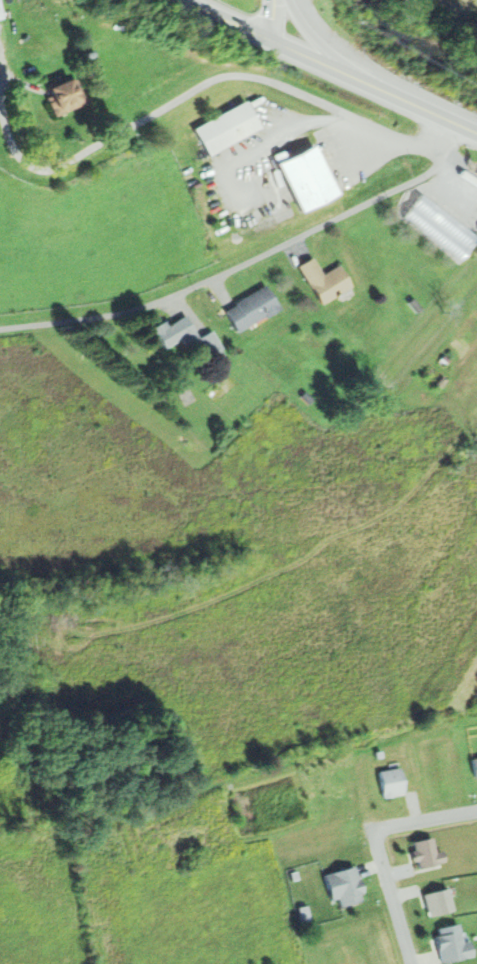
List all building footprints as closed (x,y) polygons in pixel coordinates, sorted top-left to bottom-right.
[(54,116),(46,97),(51,94),(47,87),(69,77),(73,85),(77,82),(86,102),(54,116)] [(209,153),(195,124),(247,99),(261,127),(209,153)] [(278,159),(316,141),(341,195),(302,213),(278,159)] [(321,302),(300,264),(314,256),(323,273),(342,263),(353,284),(321,302)] [(239,331),(226,311),(266,285),(279,305),(239,331)] [(418,311),(410,301),(416,297),(424,307),(418,311)] [(186,344),(182,338),(180,339),(180,340),(166,347),(153,325),(167,317),(170,322),(186,314),(198,337),(186,344)] [(214,328),(222,341),(209,349),(200,337),(214,328)] [(442,963),(473,958),(471,941),(463,943),(460,925),(435,929),(442,963)]
